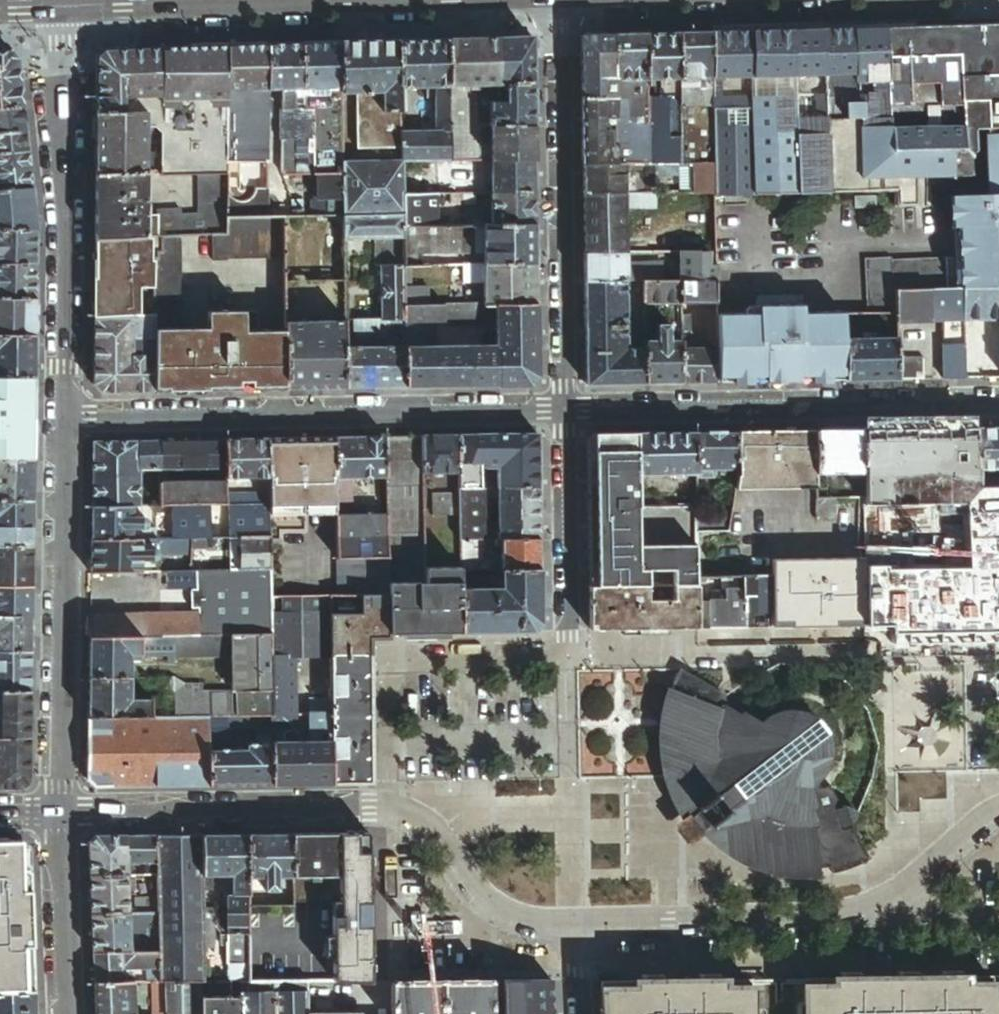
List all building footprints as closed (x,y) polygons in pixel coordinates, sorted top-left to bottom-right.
[(853,30),(854,36),(995,32),(995,44),(998,46),(998,26),(995,26),(853,30)] [(998,104),(998,46),(995,44),(995,32),(854,36),(859,153),(963,150),(961,105),(997,104),(998,104)] [(713,40),(713,34),(679,35),(679,80),(697,79),(713,79),(713,40)] [(679,80),(679,35),(647,36),(647,80),(669,80),(679,80)] [(647,80),(647,36),(614,37),(615,81),(647,80)] [(854,36),(823,37),(829,194),(860,193),(859,153),(854,36)] [(615,81),(614,37),(582,38),(582,100),(615,100),(615,98),(615,93),(615,81)] [(829,194),(823,37),(793,38),(794,77),(797,195),(829,194)] [(753,78),(794,77),(793,38),(753,39),(753,78)] [(531,39),(496,40),(497,86),(507,86),(507,105),(532,105),(531,39)] [(754,196),(753,78),(753,39),(713,40),(713,79),(714,152),(714,164),(714,195),(714,197),(754,196)] [(497,86),(496,40),(479,41),(479,86),(497,86)] [(476,86),(478,86),(479,86),(479,41),(448,42),(449,87),(451,87),(476,86)] [(449,87),(448,42),(422,42),(397,43),(399,89),(434,88),(435,133),(449,133),(449,87)] [(399,89),(397,43),(356,44),(342,45),(342,91),(342,95),(357,95),(374,95),(377,93),(383,98),(383,134),(400,133),(399,89)] [(317,92),(342,91),(342,45),(303,46),(303,92),(303,102),(313,102),(317,97),(317,92)] [(303,92),(303,46),(282,46),(269,47),(268,93),(281,93),(303,92)] [(268,93),(269,47),(228,48),(227,97),(268,96),(268,93)] [(227,97),(228,48),(162,50),(162,99),(162,102),(227,101),(227,97)] [(162,99),(162,50),(103,52),(97,58),(96,115),(123,116),(123,100),(141,99),(162,99)] [(22,105),(17,62),(11,53),(0,53),(0,107),(22,105)] [(754,196),(797,195),(794,77),(753,78),(754,196)] [(697,79),(679,80),(679,98),(680,105),(690,105),(697,105),(697,79)] [(648,92),(647,80),(615,81),(615,93),(626,93),(648,92)] [(679,98),(679,80),(669,80),(669,98),(679,98)] [(478,116),(476,86),(451,87),(451,118),(461,118),(467,116),(468,116),(478,116)] [(497,86),(479,86),(478,86),(479,116),(493,115),(493,105),(507,105),(507,86),(497,86)] [(316,176),(342,176),(342,164),(342,95),(342,91),(317,92),(317,97),(313,102),(303,102),(303,121),(289,121),(282,121),(282,176),(316,176)] [(289,114),(289,121),(303,121),(303,102),(303,92),(281,93),(282,113),(289,114)] [(648,98),(648,92),(626,93),(626,98),(630,110),(630,116),(629,125),(629,126),(648,126),(648,98)] [(358,134),(383,134),(383,98),(377,93),(374,95),(357,95),(358,134)] [(268,165),(268,96),(227,97),(227,101),(226,176),(225,192),(240,193),(240,165),(268,166),(268,165)] [(615,100),(615,116),(630,116),(630,110),(626,98),(615,98),(615,100)] [(669,164),(680,164),(680,119),(680,105),(679,98),(669,98),(648,98),(648,126),(648,149),(648,164),(669,164)] [(123,100),(123,116),(141,116),(141,99),(123,100)] [(156,130),(162,130),(162,102),(162,99),(141,99),(141,116),(146,116),(146,130),(156,130)] [(583,165),(616,165),(616,149),(616,146),(608,146),(612,142),(612,131),(606,131),(606,117),(612,117),(615,117),(615,116),(615,100),(582,100),(583,165)] [(212,176),(226,176),(227,101),(162,102),(162,130),(162,135),(161,173),(161,174),(212,176)] [(997,104),(998,132),(985,133),(988,195),(948,197),(951,241),(998,239),(998,104),(997,104)] [(998,132),(997,104),(961,105),(963,150),(972,150),(977,150),(976,127),(985,127),(985,133),(998,132)] [(22,105),(0,107),(0,131),(25,130),(22,105)] [(532,127),(532,105),(507,105),(493,105),(493,115),(493,126),(492,127),(532,127)] [(690,105),(680,105),(680,119),(690,119),(690,105)] [(123,116),(96,115),(95,177),(146,173),(146,130),(146,116),(141,116),(123,116)] [(479,116),(479,126),(493,126),(493,115),(479,116)] [(467,126),(479,126),(479,116),(478,116),(468,116),(467,116),(467,121),(467,126)] [(630,116),(615,116),(615,117),(616,130),(616,146),(616,149),(624,149),(624,125),(629,125),(630,116)] [(460,121),(461,118),(451,118),(451,126),(460,126),(460,121)] [(533,161),(532,127),(492,127),(479,127),(479,129),(479,134),(480,143),(491,142),(491,162),(533,161)] [(25,130),(0,131),(0,152),(27,150),(25,130)] [(156,130),(146,130),(146,173),(147,173),(161,173),(162,135),(156,130)] [(400,151),(400,133),(383,134),(358,134),(358,151),(400,151)] [(449,162),(449,143),(449,133),(435,133),(400,133),(400,151),(401,163),(449,162)] [(480,143),(449,143),(449,162),(491,162),(491,142),(480,143)] [(639,165),(648,164),(648,149),(624,149),(616,149),(616,165),(626,165),(639,165)] [(31,187),(27,150),(0,152),(0,190),(31,187)] [(895,192),(895,209),(916,208),(915,179),(972,177),(972,150),(963,150),(859,153),(860,193),(895,192)] [(700,163),(700,152),(681,152),(681,163),(700,163)] [(700,164),(714,164),(714,152),(700,152),(700,163),(700,164)] [(533,194),(533,161),(491,162),(491,195),(533,194)] [(491,162),(449,162),(401,163),(402,196),(435,196),(450,196),(476,195),(491,195),(491,162)] [(402,196),(401,163),(342,164),(342,176),(342,202),(343,218),(402,217),(402,196)] [(695,195),(714,195),(714,164),(700,164),(695,164),(695,195)] [(626,187),(626,165),(616,165),(583,165),(584,195),(626,195),(626,187)] [(146,173),(95,177),(95,241),(151,239),(161,239),(161,217),(158,216),(147,216),(147,173),(146,173)] [(225,196),(225,192),(226,176),(212,176),(212,216),(225,216),(225,196)] [(317,202),(342,202),(342,176),(316,176),(317,202)] [(641,185),(641,195),(655,195),(669,195),(670,186),(670,183),(641,183),(641,185)] [(626,187),(626,195),(641,195),(641,185),(626,187)] [(670,186),(669,195),(688,195),(689,186),(670,186)] [(31,187),(0,190),(0,229),(35,228),(31,187)] [(268,219),(268,193),(261,193),(261,195),(260,198),(258,201),(255,205),(253,207),(247,209),(240,209),(234,206),(229,202),(227,199),(225,196),(225,216),(225,219),(268,219)] [(534,226),(533,194),(491,195),(491,227),(534,226)] [(476,195),(450,196),(450,206),(476,206),(476,195)] [(626,209),(626,195),(584,195),(585,254),(626,253),(626,209)] [(641,195),(626,195),(626,209),(655,209),(655,195),(641,195)] [(435,196),(402,196),(402,217),(403,228),(435,227),(435,226),(435,196)] [(875,198),(854,198),(854,209),(875,209),(875,198)] [(309,218),(343,218),(342,202),(317,202),(309,202),(309,218)] [(225,236),(225,219),(225,216),(212,216),(194,217),(194,211),(170,213),(170,217),(161,217),(161,239),(183,238),(213,237),(225,236)] [(403,228),(402,217),(343,218),(343,241),(376,241),(402,241),(403,241),(403,228)] [(284,219),(268,219),(225,219),(225,236),(225,262),(284,262),(284,219)] [(534,255),(534,226),(491,227),(485,227),(485,246),(485,252),(485,256),(485,265),(485,267),(534,266),(534,255)] [(485,227),(435,227),(403,228),(403,241),(403,257),(403,268),(430,267),(430,252),(469,252),(469,246),(485,246),(485,227)] [(35,228),(0,229),(0,263),(35,262),(35,228)] [(225,262),(225,236),(213,237),(213,261),(225,262)] [(184,332),(183,238),(161,239),(161,253),(154,254),(154,319),(154,341),(154,346),(153,358),(153,366),(153,393),(225,392),(225,314),(209,314),(208,332),(184,332)] [(151,262),(151,239),(95,241),(94,290),(94,320),(139,319),(139,289),(153,289),(153,262),(151,262)] [(896,267),(998,264),(998,239),(951,241),(951,259),(896,260),(896,267)] [(402,257),(402,241),(376,241),(377,257),(402,257)] [(485,265),(485,256),(485,252),(469,252),(470,266),(485,265)] [(626,264),(626,253),(585,254),(585,283),(626,283),(626,264)] [(716,283),(716,268),(708,268),(708,257),(700,257),(701,253),(681,253),(680,275),(680,283),(716,283)] [(403,268),(403,257),(402,257),(377,257),(376,257),(375,268),(381,268),(403,268)] [(896,267),(896,260),(889,261),(889,258),(865,259),(866,317),(897,316),(896,293),(895,267),(896,267)] [(35,262),(0,263),(0,298),(34,298),(34,297),(35,262)] [(644,283),(662,283),(662,264),(626,264),(626,283),(633,283),(644,283)] [(895,267),(896,293),(926,292),(963,291),(998,290),(998,264),(896,267),(895,267)] [(534,283),(534,266),(485,267),(485,284),(534,283)] [(485,267),(466,267),(465,284),(485,284),(485,267)] [(403,308),(403,268),(381,268),(381,323),(404,323),(403,308)] [(667,283),(680,283),(680,275),(675,273),(667,273),(667,283)] [(626,292),(626,283),(585,283),(586,386),(644,385),(644,350),(636,351),(626,351),(626,292)] [(644,307),(644,283),(633,283),(633,292),(637,292),(637,300),(637,335),(644,335),(644,307)] [(681,307),(680,283),(667,283),(662,283),(644,283),(644,307),(681,307)] [(716,306),(716,283),(680,283),(681,307),(716,306)] [(534,306),(534,289),(485,289),(485,307),(495,307),(534,306)] [(963,291),(964,322),(984,321),(998,321),(998,290),(963,291)] [(964,322),(963,291),(926,292),(927,324),(942,323),(944,381),(965,380),(964,348),(964,331),(964,322)] [(926,292),(896,293),(897,316),(897,325),(927,324),(926,292)] [(34,298),(0,298),(0,333),(34,333),(34,298)] [(845,341),(845,318),(802,318),(802,301),(757,301),(758,318),(758,383),(845,382),(845,341)] [(535,353),(534,306),(495,307),(495,328),(496,333),(496,347),(496,353),(535,353)] [(446,307),(403,308),(404,323),(425,323),(435,323),(446,323),(446,321),(446,307)] [(485,307),(446,307),(446,321),(446,323),(446,328),(495,328),(495,307),(485,307)] [(225,392),(284,391),(284,332),(258,332),(258,314),(225,314),(225,392)] [(897,316),(866,317),(861,317),(862,326),(879,325),(882,327),(897,326),(897,325),(897,316)] [(718,384),(758,383),(758,318),(717,319),(718,384)] [(100,394),(153,393),(153,366),(142,366),(143,358),(133,358),(133,341),(154,341),(154,319),(139,319),(94,320),(93,385),(100,394)] [(354,323),(355,350),(404,349),(404,323),(381,323),(354,323)] [(404,323),(404,349),(404,389),(469,388),(468,348),(435,348),(425,348),(425,323),(404,323)] [(435,348),(435,323),(425,323),(425,348),(435,348)] [(344,390),(344,350),(344,324),(284,324),(284,332),(284,391),(344,390)] [(644,385),(681,385),(681,350),(681,342),(670,342),(670,326),(657,327),(657,342),(644,342),(644,350),(644,385)] [(681,342),(681,326),(670,326),(670,342),(681,342)] [(964,331),(964,348),(975,348),(974,335),(971,331),(964,331)] [(34,333),(0,333),(0,376),(34,376),(34,333)] [(484,347),(496,347),(496,333),(484,333),(484,347)] [(636,351),(644,350),(644,342),(644,335),(637,335),(635,335),(636,351)] [(897,340),(845,341),(845,382),(898,381),(898,360),(897,340)] [(536,380),(535,353),(496,353),(496,347),(484,347),(468,348),(469,388),(528,387),(536,380)] [(975,348),(964,348),(965,380),(976,380),(975,348)] [(355,350),(344,350),(344,390),(354,390),(404,389),(404,349),(355,350)] [(681,385),(717,384),(717,350),(681,350),(681,385)] [(153,366),(153,358),(146,358),(143,358),(142,366),(153,366)] [(898,381),(924,381),(924,360),(898,360),(898,381)] [(34,376),(0,376),(0,459),(32,459),(34,376)] [(975,430),(977,471),(998,471),(998,429),(975,430)] [(998,624),(998,471),(977,472),(975,430),(861,431),(862,475),(864,561),(864,593),(865,622),(865,627),(998,624)] [(862,475),(861,431),(815,432),(816,476),(825,476),(862,475)] [(816,476),(815,432),(736,433),(736,472),(736,476),(733,491),(816,489),(816,476)] [(736,472),(736,433),(694,434),(695,473),(715,473),(723,473),(728,473),(736,472)] [(695,473),(694,434),(636,435),(638,477),(695,476),(695,473)] [(638,477),(636,435),(594,436),(587,442),(588,508),(638,507),(638,477)] [(536,437),(456,438),(457,475),(458,491),(479,491),(479,490),(479,480),(479,468),(496,468),(496,484),(496,490),(496,491),(537,491),(536,437)] [(457,475),(456,438),(421,439),(422,475),(457,475)] [(385,479),(384,439),(334,440),(335,480),(336,480),(350,480),(385,479)] [(422,475),(421,439),(384,439),(385,479),(386,517),(387,559),(387,583),(424,582),(422,475)] [(224,471),(224,441),(160,442),(160,472),(165,471),(215,471),(223,471),(224,471)] [(267,480),(266,441),(224,441),(224,471),(224,480),(267,480)] [(333,441),(268,442),(269,509),(334,508),(333,441)] [(160,472),(160,442),(137,443),(138,472),(150,472),(160,472)] [(138,472),(137,443),(92,443),(91,510),(131,509),(138,509),(138,507),(138,503),(138,472)] [(32,459),(0,459),(0,499),(32,500),(32,459)] [(223,484),(223,471),(215,471),(215,484),(223,484)] [(816,500),(828,500),(828,480),(825,476),(816,476),(816,489),(816,500)] [(160,507),(160,486),(160,477),(150,477),(147,477),(147,502),(138,503),(138,507),(160,507)] [(350,518),(350,480),(336,480),(337,518),(350,518)] [(170,508),(224,507),(224,496),(224,484),(223,484),(215,484),(165,486),(160,486),(160,507),(160,508),(170,508)] [(484,491),(479,491),(458,491),(458,505),(458,519),(459,542),(470,542),(484,541),(484,534),(484,495),(484,491)] [(538,540),(537,491),(496,491),(497,495),(497,534),(497,541),(500,541),(538,540)] [(224,496),(224,507),(257,506),(257,495),(224,496)] [(432,519),(458,519),(458,505),(457,505),(457,496),(432,497),(432,519)] [(32,514),(32,500),(0,499),(0,514),(32,514)] [(835,500),(828,500),(816,500),(817,520),(835,519),(835,500)] [(267,537),(266,507),(170,509),(171,539),(267,537)] [(696,547),(696,533),(696,522),(695,507),(638,507),(588,508),(589,548),(696,547)] [(170,508),(160,508),(142,509),(142,520),(143,521),(143,522),(144,522),(144,523),(145,524),(145,525),(145,526),(145,527),(145,528),(144,529),(143,530),(146,533),(165,533),(165,540),(171,540),(171,539),(170,509),(170,508)] [(334,517),(334,508),(269,509),(269,518),(334,517)] [(131,520),(131,509),(91,510),(90,542),(131,541),(131,531),(142,531),(142,530),(143,530),(144,529),(145,528),(145,527),(145,526),(145,525),(145,524),(144,523),(144,522),(143,522),(143,521),(142,520),(141,520),(140,520),(131,520)] [(32,514),(0,514),(0,545),(31,545),(32,514)] [(368,559),(387,559),(386,517),(350,518),(337,518),(336,518),(337,560),(355,559),(355,548),(368,548),(368,559)] [(696,522),(696,533),(726,533),(728,522),(696,522)] [(142,531),(142,541),(154,540),(165,540),(165,533),(146,533),(143,530),(142,530),(142,531)] [(131,531),(131,541),(142,541),(142,531),(131,531)] [(238,571),(269,570),(268,539),(238,539),(238,571)] [(154,540),(142,541),(142,551),(153,551),(154,551),(154,540)] [(165,540),(154,540),(154,551),(154,553),(155,553),(161,552),(191,552),(191,540),(171,540),(165,540)] [(206,540),(191,540),(191,552),(191,558),(198,558),(198,548),(206,548),(206,540)] [(539,571),(538,540),(500,541),(501,571),(539,571)] [(142,541),(131,541),(90,542),(90,562),(90,574),(142,573),(142,561),(153,561),(154,561),(155,561),(156,560),(157,559),(158,558),(158,557),(158,556),(157,555),(157,554),(156,553),(155,553),(154,553),(154,551),(153,551),(142,551),(142,541)] [(470,542),(459,542),(460,574),(471,574),(470,570),(470,543),(470,542)] [(480,543),(470,543),(470,570),(487,570),(487,563),(479,563),(477,559),(478,554),(481,554),(480,543)] [(31,545),(0,545),(0,585),(31,585),(31,557),(31,545)] [(697,587),(696,547),(589,548),(589,588),(647,587),(673,587),(697,587)] [(353,597),(388,597),(387,583),(387,559),(368,559),(355,559),(337,560),(336,560),(336,598),(353,597)] [(864,561),(770,562),(772,624),(790,623),(790,629),(835,628),(835,622),(865,622),(864,593),(864,561)] [(458,569),(425,571),(426,581),(458,581),(458,569)] [(198,615),(151,616),(152,638),(161,638),(175,637),(270,635),(269,599),(269,570),(238,571),(195,572),(196,591),(190,591),(190,610),(198,610),(198,615)] [(488,590),(460,591),(461,633),(532,632),(540,625),(539,571),(501,571),(501,593),(497,598),(493,598),(493,593),(488,590)] [(746,629),(744,578),(720,578),(720,603),(709,603),(710,630),(746,629)] [(768,629),(767,578),(744,578),(746,629),(768,629)] [(460,582),(424,582),(387,583),(388,597),(388,634),(461,633),(460,591),(460,582)] [(31,585),(0,585),(0,615),(30,615),(31,585)] [(647,587),(589,588),(590,625),(597,632),(697,630),(697,587),(673,587),(673,601),(648,602),(647,587)] [(365,634),(388,634),(388,597),(353,597),(354,615),(330,616),(330,656),(365,655),(365,634)] [(353,597),(336,598),(330,598),(330,616),(354,615),(353,597)] [(330,616),(330,598),(269,599),(270,635),(270,657),(294,657),(330,657),(330,656),(330,616)] [(30,615),(0,615),(0,650),(30,650),(30,615)] [(89,639),(141,638),(152,638),(151,616),(89,618),(89,639)] [(269,636),(175,638),(175,643),(175,647),(175,648),(175,660),(233,659),(251,659),(251,683),(269,682),(269,636)] [(141,643),(141,638),(89,639),(89,662),(89,679),(131,678),(131,661),(141,661),(141,643)] [(152,638),(141,638),(141,643),(148,648),(161,647),(161,642),(161,638),(152,638)] [(175,663),(175,660),(175,648),(166,649),(167,663),(175,663)] [(30,650),(0,650),(0,690),(30,690),(30,650)] [(366,783),(365,655),(330,656),(330,657),(331,715),(331,731),(332,742),(332,784),(366,783)] [(271,715),(295,715),(294,657),(270,657),(271,682),(271,715)] [(251,692),(251,683),(251,659),(233,659),(233,692),(251,692)] [(720,694),(680,671),(674,682),(671,691),(667,690),(662,705),(659,721),(658,735),(659,749),(661,764),(664,780),(674,805),(682,819),(693,810),(709,830),(703,835),(715,847),(744,864),(759,870),(773,875),(789,877),(802,879),(820,877),(819,870),(830,869),(832,875),(847,871),(857,867),(869,861),(829,788),(820,790),(818,783),(823,777),(828,768),(829,764),(830,756),(830,746),(828,738),(820,724),(816,720),(802,712),(793,710),(782,711),(773,714),(765,717),(759,722),(742,713),(739,715),(726,707),(724,701),(720,694)] [(131,685),(131,678),(89,679),(88,718),(151,717),(150,707),(150,700),(129,700),(129,692),(131,692),(131,685)] [(176,699),(176,678),(131,678),(131,685),(141,688),(168,688),(170,689),(170,699),(176,699)] [(176,717),(185,717),(185,685),(176,678),(176,699),(176,717)] [(209,717),(271,715),(271,682),(269,682),(251,683),(251,692),(233,692),(208,692),(209,717)] [(185,717),(201,717),(201,692),(201,685),(185,685),(185,717)] [(30,690),(0,690),(0,736),(29,737),(29,736),(29,730),(30,690)] [(150,707),(151,717),(170,717),(170,707),(150,707)] [(295,715),(271,715),(272,731),(285,731),(296,730),(296,715),(295,715)] [(331,731),(331,715),(308,715),(308,731),(311,731),(324,731),(331,731)] [(207,730),(207,717),(201,717),(185,717),(176,717),(170,717),(151,717),(88,718),(87,780),(95,787),(208,786),(207,730)] [(208,726),(259,725),(258,717),(208,718),(208,726)] [(258,717),(259,725),(259,731),(265,736),(270,736),(270,717),(258,717)] [(208,786),(273,785),(272,744),(247,744),(247,750),(228,750),(227,731),(207,730),(208,786)] [(273,785),(297,784),(297,742),(296,730),(285,731),(283,732),(283,743),(272,743),(272,744),(273,785)] [(285,731),(272,731),(272,743),(283,743),(283,732),(285,731)] [(324,742),(324,731),(311,731),(311,742),(324,742)] [(29,737),(0,736),(0,786),(21,786),(28,778),(29,737)] [(297,742),(297,784),(309,784),(309,742),(297,742)] [(309,784),(332,784),(332,742),(324,742),(311,742),(309,742),(309,784)] [(682,819),(674,826),(689,846),(703,835),(709,830),(693,810),(682,819)] [(338,876),(337,834),(292,835),(293,877),(310,877),(310,882),(319,881),(319,877),(338,876)] [(369,881),(368,834),(337,834),(338,876),(338,881),(369,881)] [(0,835),(0,930),(33,929),(32,908),(24,909),(23,868),(22,845),(21,839),(8,839),(8,835),(0,835)] [(248,892),(247,835),(202,836),(202,876),(213,876),(231,876),(229,881),(229,894),(248,894),(248,892)] [(293,877),(292,835),(247,835),(248,892),(274,892),(275,890),(282,890),(282,879),(288,879),(293,879),(293,877)] [(202,876),(202,836),(157,837),(158,866),(158,876),(158,891),(159,914),(159,932),(159,953),(160,969),(160,984),(165,984),(192,984),(201,984),(204,984),(203,949),(203,922),(203,912),(203,910),(203,890),(202,876)] [(90,845),(91,878),(127,877),(127,863),(126,837),(96,838),(90,845)] [(158,866),(157,837),(126,837),(127,863),(134,863),(143,863),(147,867),(158,866)] [(158,876),(158,866),(147,867),(147,877),(158,876)] [(213,876),(202,876),(203,890),(213,890),(213,876)] [(338,904),(338,881),(338,876),(319,877),(319,881),(310,882),(310,877),(293,877),(293,879),(293,897),(294,904),(338,904)] [(92,915),(128,914),(127,877),(91,878),(92,915)] [(371,982),(369,881),(338,881),(338,904),(338,932),(339,982),(371,982)] [(150,914),(159,914),(158,891),(145,891),(145,906),(150,906),(150,914)] [(248,897),(248,894),(229,894),(226,895),(227,934),(249,934),(249,910),(248,897)] [(257,897),(248,897),(249,910),(257,910),(257,897)] [(294,904),(293,897),(288,897),(269,898),(269,910),(294,909),(294,904)] [(214,912),(203,912),(203,922),(214,922),(214,912)] [(129,933),(128,914),(92,915),(94,954),(123,953),(130,953),(130,952),(129,933)] [(158,932),(159,932),(159,914),(150,914),(128,914),(129,933),(145,933),(158,932)] [(203,922),(203,949),(215,949),(214,922),(203,922)] [(0,930),(0,989),(35,988),(33,929),(0,930)] [(158,952),(158,932),(145,933),(145,952),(158,952)] [(339,982),(338,932),(329,932),(330,982),(339,982)] [(123,970),(123,953),(94,954),(95,985),(124,984),(123,970)] [(158,969),(160,969),(159,953),(130,953),(123,953),(123,970),(148,969),(158,969)] [(148,969),(148,984),(158,984),(158,969),(148,969)] [(804,1013),(996,1013),(996,983),(966,984),(966,977),(835,979),(835,985),(804,986),(804,1013)] [(755,986),(725,986),(725,979),(681,980),(637,980),(637,987),(603,988),(605,1013),(755,1013),(755,986)] [(552,981),(503,982),(504,1013),(554,1013),(552,981)] [(443,982),(393,983),(393,1013),(444,1013),(443,982)] [(493,982),(443,982),(444,1013),(493,1013),(493,982)] [(284,996),(284,983),(275,983),(275,996),(284,996)] [(306,995),(306,983),(295,983),(293,983),(293,995),(306,995)] [(124,984),(95,985),(96,1013),(135,1013),(135,991),(134,986),(134,984),(124,984)] [(192,985),(192,984),(165,984),(165,997),(192,997),(192,985)] [(232,996),(233,984),(204,984),(201,984),(201,996),(232,996)] [(200,985),(192,985),(192,997),(196,997),(200,997),(200,985)] [(273,985),(241,985),(241,996),(274,996),(273,985)] [(134,986),(135,991),(156,991),(156,1013),(164,1013),(164,986),(134,986)] [(35,988),(0,989),(0,1013),(36,1013),(35,988)] [(306,995),(293,995),(284,996),(275,996),(275,1013),(306,1013),(306,995)] [(241,996),(232,996),(201,996),(201,1013),(241,1013),(241,996)] [(275,996),(274,996),(241,996),(241,1013),(275,1013),(275,996)] [(165,997),(166,1013),(196,1013),(196,997),(192,997),(165,997)]
